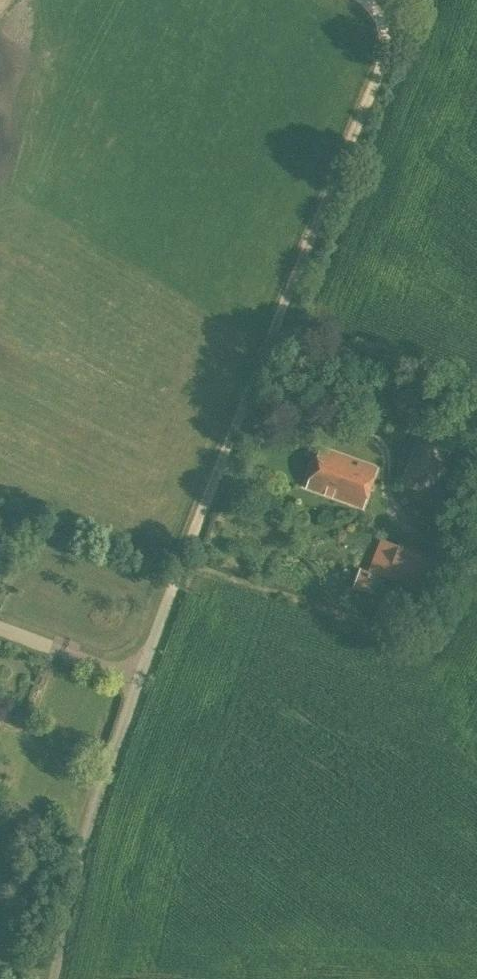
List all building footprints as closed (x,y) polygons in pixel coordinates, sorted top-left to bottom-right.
[(413,430),(393,482),(434,497),(453,444),(413,430)] [(363,506),(377,467),(321,447),(307,486),(363,506)] [(421,592),(434,557),(375,535),(372,544),(378,546),(368,572),(373,574),(421,592)] [(359,569),(352,587),(378,597),(384,580),(372,576),(373,574),(368,572),(359,569)]
